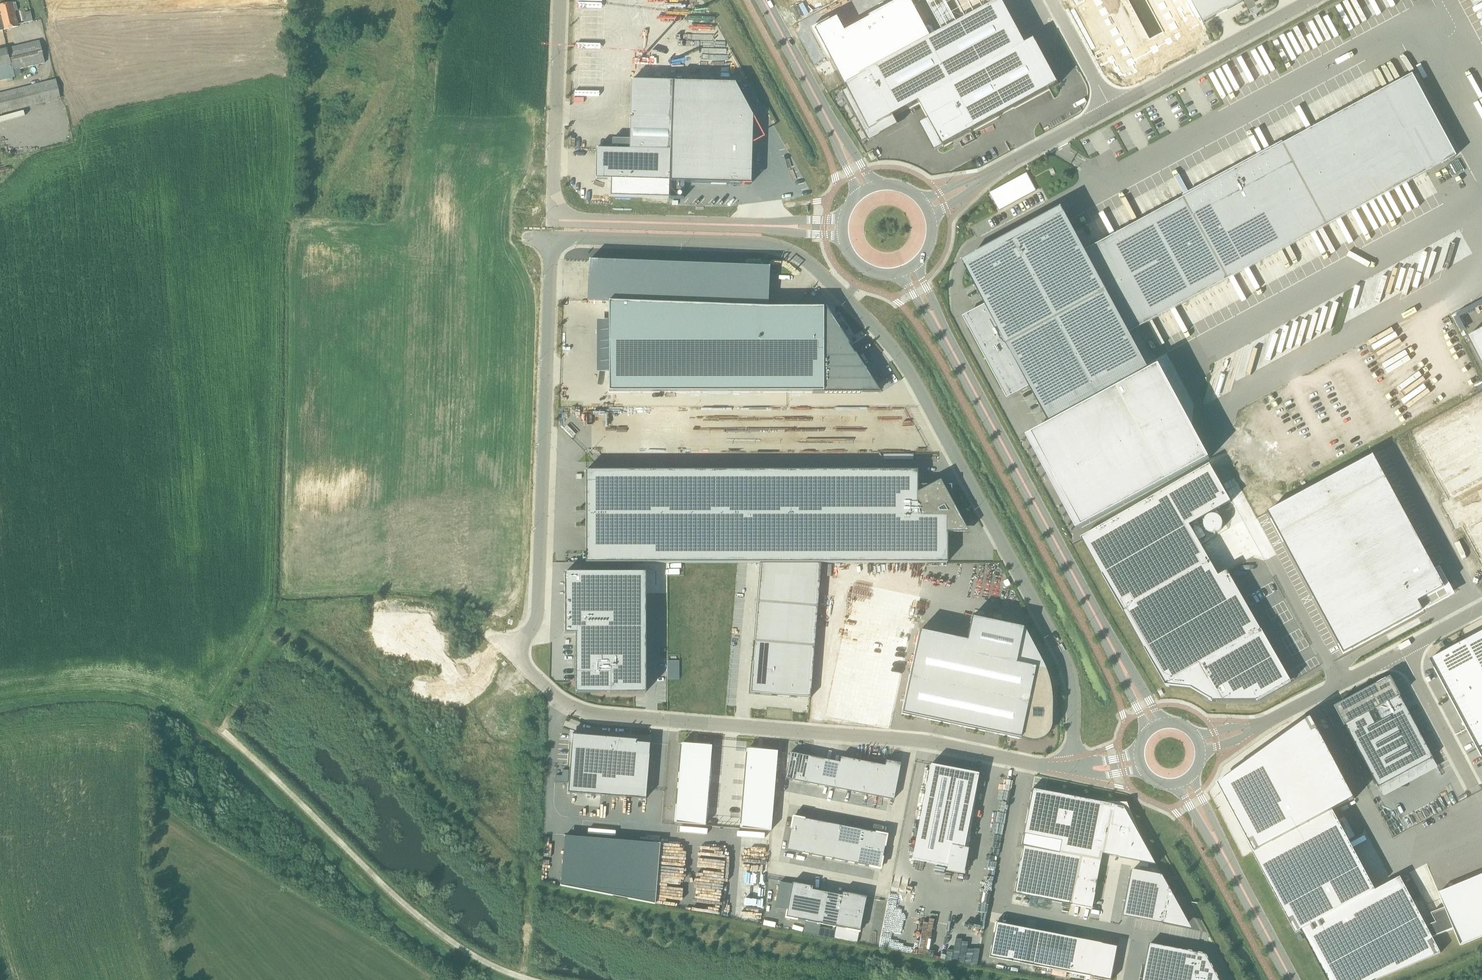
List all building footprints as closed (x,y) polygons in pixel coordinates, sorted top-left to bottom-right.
[(810,29),(828,62),(830,61),(843,86),(932,38),(912,0),(903,0),(839,34),(832,21),(836,19),(836,18),(829,21),(828,19),(810,29)] [(944,32),(843,86),(845,90),(867,131),(872,140),(899,125),(895,116),(920,103),(929,119),(920,124),(935,151),(944,147),(1059,84),(1035,40),(1026,45),(1002,0),(944,32)] [(929,4),(944,32),(1002,0),(1002,1),(1003,0),(936,0),(929,4)] [(1096,29),(1086,35),(1102,64),(1111,60),(1116,68),(1117,70),(1119,72),(1121,73),(1124,74),(1126,74),(1128,74),(1130,74),(1132,73),(1134,72),(1137,71),(1132,61),(1192,29),(1179,3),(1185,0),(1080,0),(1096,29)] [(1205,23),(1246,0),(1192,0),(1205,23)] [(19,26),(13,3),(0,6),(0,30),(19,26)] [(40,40),(0,50),(0,80),(15,76),(13,71),(45,63),(40,40)] [(0,93),(0,114),(61,99),(56,79),(0,93)] [(669,181),(669,189),(684,190),(684,183),(742,185),(744,185),(751,185),(751,179),(751,176),(753,118),(734,83),(672,82),(671,120),(670,151),(669,181)] [(1065,214),(966,267),(986,305),(972,313),(972,314),(969,316),(1015,395),(1019,393),(1019,394),(1031,387),(1051,425),(1033,435),(1083,527),(1215,456),(1197,423),(1182,431),(1150,371),(1146,364),(1129,332),(1426,172),(1427,171),(1384,92),(1384,93),(1086,253),(1074,231),(1065,214)] [(612,139),(612,149),(629,150),(670,151),(671,120),(630,119),(629,139),(612,139)] [(596,149),(596,154),(601,154),(601,169),(598,169),(597,179),(608,179),(608,180),(611,180),(610,197),(669,198),(669,189),(669,181),(670,151),(629,150),(612,149),(596,149)] [(589,261),(587,301),(768,308),(769,268),(589,261)] [(608,302),(608,393),(812,393),(812,394),(861,394),(861,392),(876,392),(878,393),(872,383),(860,365),(855,357),(856,357),(855,354),(854,355),(848,345),(849,345),(847,342),(846,343),(841,335),(825,309),(824,308),(823,308),(823,307),(812,307),(812,308),(797,308),(768,308),(608,302)] [(1467,337),(1481,364),(1481,329),(1467,337)] [(1415,433),(1452,502),(1445,506),(1455,526),(1462,522),(1481,558),(1481,397),(1415,433)] [(1422,544),(1374,455),(1268,512),(1344,654),(1424,611),(1412,588),(1395,558),(1422,544)] [(1210,465),(1082,538),(1166,686),(1191,689),(1212,701),(1213,701),(1258,701),(1291,682),(1228,571),(1219,576),(1199,540),(1207,536),(1198,521),(1232,502),(1210,465)] [(951,485),(932,485),(917,494),(917,485),(917,471),(586,471),(586,563),(947,563),(947,533),(951,533),(964,526),(951,502),(951,485)] [(810,699),(821,564),(760,564),(760,565),(761,565),(754,641),(753,641),(752,662),(753,662),(750,693),(809,698),(809,699),(810,699)] [(645,573),(564,573),(564,634),(575,634),(575,674),(577,674),(577,678),(575,678),(575,693),(601,693),(601,691),(609,692),(609,693),(645,693),(645,573)] [(1042,663),(1024,629),(1023,628),(971,618),(964,653),(917,643),(920,632),(919,631),(902,714),(1020,739),(1040,740),(1047,735),(1050,729),(1051,724),(1051,706),(1050,689),(1046,672),(1042,663)] [(1430,660),(1481,757),(1481,632),(1430,660)] [(668,661),(668,679),(679,679),(679,661),(668,661)] [(1434,758),(1393,682),(1391,678),(1336,707),(1338,712),(1379,787),(1434,758)] [(1219,785),(1254,851),(1253,852),(1296,933),(1301,930),(1328,979),(1376,979),(1441,953),(1433,937),(1427,926),(1401,877),(1376,890),(1349,841),(1333,811),(1355,799),(1312,718),(1298,728),(1297,726),(1294,729),(1295,730),(1219,785)] [(637,741),(637,740),(570,735),(569,743),(572,743),(568,793),(646,800),(649,755),(650,744),(636,743),(636,741),(637,741)] [(682,744),(675,823),(705,826),(712,746),(682,744)] [(747,749),(741,829),(771,832),(777,752),(747,749)] [(791,753),(786,779),(893,800),(900,764),(886,761),(885,765),(841,757),(840,762),(791,753)] [(966,851),(966,852),(963,851),(978,775),(930,765),(912,860),(947,867),(946,871),(963,874),(967,851),(966,851)] [(1023,846),(1014,894),(1071,905),(1091,909),(1094,893),(1102,854),(1157,865),(1125,807),(1032,789),(1023,834),(1021,846),(1023,846)] [(887,835),(794,817),(787,851),(880,869),(887,835)] [(660,839),(564,831),(560,880),(655,899),(660,839)] [(1133,869),(1124,916),(1166,924),(1166,923),(1182,926),(1185,926),(1186,926),(1187,925),(1187,923),(1188,922),(1188,921),(1187,920),(1175,897),(1163,875),(1133,869)] [(1427,926),(1433,937),(1454,929),(1461,945),(1481,936),(1481,875),(1439,893),(1445,908),(1432,913),(1437,923),(1427,926)] [(792,883),(786,918),(836,928),(835,931),(834,939),(857,943),(866,897),(842,893),(842,896),(812,890),(812,887),(792,883)] [(803,932),(818,935),(820,928),(821,925),(805,922),(803,932)] [(1029,965),(1035,931),(996,923),(989,957),(1029,965)] [(834,939),(835,931),(820,928),(818,935),(818,936),(834,939)] [(1068,973),(1075,938),(1035,931),(1029,965),(1068,973)] [(1075,938),(1068,973),(1107,979),(1112,979),(1119,947),(1075,938)] [(1143,979),(1220,979),(1206,954),(1150,944),(1143,979)]
